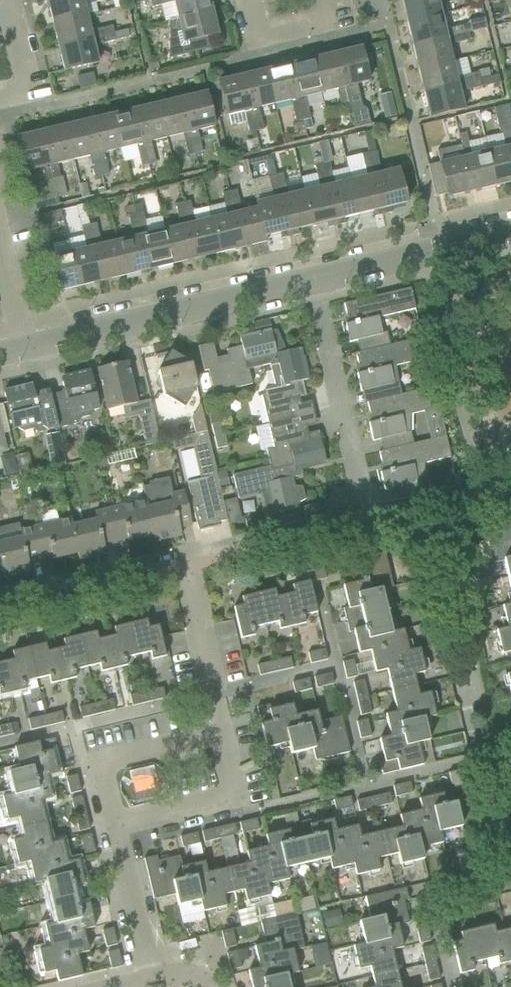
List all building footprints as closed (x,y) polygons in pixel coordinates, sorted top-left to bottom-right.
[(46,0),(52,23),(87,15),(97,12),(94,2),(104,0),(47,0),(46,0)] [(177,18),(212,10),(209,0),(150,0),(152,7),(173,2),(177,18)] [(406,23),(441,15),(447,13),(446,6),(440,8),(438,0),(401,0),(406,23)] [(212,10),(177,18),(169,20),(168,58),(209,48),(206,37),(217,34),(212,10)] [(52,23),(57,47),(113,33),(112,26),(90,31),(87,15),(52,23)] [(441,15),(406,23),(412,46),(468,33),(486,29),(483,18),(468,21),(466,26),(450,29),(450,30),(445,31),(442,19),(441,15)] [(113,33),(57,47),(63,71),(98,63),(94,45),(128,37),(126,30),(113,33)] [(412,46),(417,70),(453,62),(449,46),(470,41),(468,33),(412,46)] [(357,85),(369,83),(361,48),(336,54),(349,110),(353,128),(370,124),(366,110),(362,108),(357,85)] [(336,54),(313,59),(321,94),(337,90),(342,111),(349,110),(336,54)] [(155,59),(147,60),(150,72),(158,70),(155,59)] [(313,59),(289,65),(302,121),(309,119),(304,98),(321,94),(313,59)] [(417,70),(423,93),(479,80),(478,73),(456,78),(453,62),(417,70)] [(289,65),(266,70),(274,105),(290,101),(295,122),(302,121),(289,65)] [(487,69),(477,71),(478,73),(479,80),(489,78),(487,69)] [(266,70),(242,76),(256,132),(263,130),(258,109),(274,105),(266,70)] [(256,132),(242,76),(218,82),(220,90),(229,126),(245,122),(248,134),(256,132)] [(479,80),(423,93),(429,117),(464,109),(460,92),(499,83),(498,76),(489,78),(479,80)] [(218,82),(209,84),(211,92),(220,90),(218,82)] [(205,92),(181,98),(195,154),(202,153),(197,131),(214,127),(205,92)] [(181,98),(158,104),(166,139),(182,135),(187,156),(195,154),(181,98)] [(158,104),(134,109),(148,166),(155,164),(150,143),(166,139),(158,104)] [(394,108),(382,110),(384,118),(396,116),(394,108)] [(134,109),(111,115),(120,150),(135,146),(139,159),(141,168),(144,167),(148,166),(134,109)] [(111,115),(88,120),(101,177),(108,175),(103,154),(120,150),(111,115)] [(88,120),(64,126),(73,161),(89,157),(94,179),(101,177),(88,120)] [(487,151),(495,186),(510,183),(510,148),(506,124),(498,126),(503,148),(487,151)] [(51,172),(44,174),(46,181),(53,180),(60,178),(57,165),(73,161),(64,126),(41,131),(51,172)] [(42,168),(44,174),(51,172),(41,131),(17,137),(25,172),(42,168)] [(466,134),(459,135),(461,146),(472,192),(495,186),(487,151),(471,155),(466,134)] [(135,146),(120,150),(123,163),(139,159),(135,146)] [(439,163),(427,166),(435,197),(447,194),(448,198),(472,192),(461,146),(436,152),(439,163)] [(376,152),(368,153),(384,215),(393,213),(391,208),(406,204),(398,169),(381,173),(376,152)] [(368,153),(345,159),(350,180),(359,215),(373,212),(374,217),(384,215),(368,153)] [(328,163),(322,164),(337,227),(346,224),(344,219),(359,215),(350,180),(334,184),(328,163)] [(319,188),(303,192),(312,227),(326,223),(328,229),(337,227),(322,164),(315,166),(314,166),(319,188)] [(282,173),(275,175),(275,176),(290,238),(299,236),(298,230),(312,227),(303,192),(288,195),(287,196),(282,173)] [(272,199),(257,203),(258,208),(265,238),(270,237),(279,234),(281,240),(290,238),(275,176),(275,175),(267,177),(272,199)] [(53,180),(56,193),(57,198),(66,196),(62,178),(60,178),(53,180)] [(77,186),(81,199),(88,198),(84,184),(77,186)] [(236,190),(229,192),(243,249),(266,243),(265,238),(258,208),(242,212),(241,212),(236,190)] [(226,215),(210,219),(219,254),(243,249),(229,192),(222,194),(221,194),(226,215)] [(56,193),(31,199),(32,200),(34,211),(59,205),(57,198),(56,193)] [(189,202),(182,203),(196,260),(219,254),(210,219),(195,223),(194,223),(189,202)] [(180,226),(164,230),(172,265),(196,260),(182,203),(176,205),(175,205),(180,226)] [(140,204),(133,205),(135,214),(142,213),(140,204)] [(133,205),(125,207),(127,216),(135,214),(133,205)] [(76,208),(81,227),(88,225),(84,206),(76,208)] [(60,211),(36,216),(36,217),(38,228),(43,227),(43,228),(44,232),(56,229),(55,225),(55,224),(63,222),(60,211)] [(142,213),(135,214),(144,253),(148,271),(172,265),(164,230),(161,218),(144,222),(144,221),(144,220),(142,213)] [(132,237),(117,241),(125,277),(148,271),(135,214),(127,216),(132,237)] [(95,224),(88,225),(102,282),(125,277),(117,241),(101,245),(100,245),(95,224)] [(86,249),(70,253),(78,288),(102,282),(88,225),(81,227),(84,238),(86,249)] [(70,253),(86,249),(84,238),(68,242),(70,253)] [(47,258),(46,258),(54,294),(78,288),(70,253),(68,242),(51,246),(52,250),(46,252),(47,258)] [(356,341),(359,353),(373,349),(373,350),(389,346),(386,333),(381,334),(377,318),(415,310),(410,289),(343,304),(348,324),(344,325),(348,343),(356,341)] [(268,320),(253,324),(255,335),(270,331),(268,320)] [(247,370),(269,365),(275,355),(270,332),(239,339),(241,347),(226,350),(228,361),(217,364),(212,344),(197,347),(203,372),(207,371),(213,394),(251,385),(247,370)] [(382,387),(385,399),(401,396),(400,395),(397,382),(392,383),(389,368),(426,359),(421,338),(389,346),(373,350),(373,349),(359,353),(355,354),(359,374),(356,374),(360,392),(382,387)] [(260,396),(267,424),(291,419),(286,401),(301,397),(298,382),(305,380),(298,349),(275,355),(269,365),(274,386),(265,388),(260,396)] [(157,373),(162,396),(183,409),(195,389),(190,365),(169,352),(157,373)] [(137,417),(143,446),(159,443),(149,401),(135,404),(125,363),(96,370),(106,411),(121,408),(124,420),(137,417)] [(59,393),(49,396),(57,429),(77,424),(80,419),(89,416),(93,411),(98,410),(89,371),(65,377),(61,383),(62,388),(59,393)] [(26,386),(2,392),(7,411),(11,430),(17,429),(22,432),(32,430),(37,434),(57,429),(49,396),(47,391),(33,394),(32,390),(31,385),(26,386)] [(381,440),(384,451),(384,452),(412,445),(412,444),(409,432),(404,433),(401,417),(438,408),(433,387),(400,395),(401,396),(385,399),(366,403),(371,423),(368,424),(372,442),(381,440)] [(199,406),(191,419),(194,434),(195,435),(205,432),(199,406)] [(273,449),(265,451),(269,467),(270,471),(294,466),(295,470),(325,463),(318,432),(295,437),(293,431),(291,419),(267,424),(267,425),(273,449)] [(219,424),(211,426),(214,437),(222,435),(219,424)] [(195,435),(175,439),(177,447),(178,451),(192,447),(193,455),(199,480),(185,483),(187,491),(189,499),(197,533),(212,530),(211,525),(217,524),(226,522),(218,489),(214,473),(207,440),(205,432),(195,435)] [(222,435),(214,437),(217,450),(225,448),(222,435)] [(384,452),(384,451),(378,453),(383,472),(379,473),(383,491),(387,490),(390,502),(424,494),(421,481),(416,482),(412,467),(450,458),(445,437),(412,444),(412,445),(384,452)] [(62,454),(48,457),(48,458),(50,466),(64,463),(62,456),(62,455),(62,454)] [(105,456),(95,458),(97,468),(107,466),(105,456)] [(270,471),(269,467),(232,476),(237,499),(260,494),(268,529),(299,522),(295,505),(304,500),(301,487),(291,487),(289,479),(296,477),(295,470),(294,466),(270,471)] [(224,471),(214,473),(218,489),(228,487),(224,471)] [(141,488),(145,502),(154,543),(180,537),(178,529),(190,526),(182,492),(171,495),(167,479),(151,482),(152,485),(141,488)] [(145,502),(106,510),(114,544),(126,542),(151,537),(153,543),(154,543),(145,502)] [(69,519),(78,561),(104,554),(103,547),(114,544),(106,510),(93,514),(95,520),(71,526),(69,519)] [(69,519),(31,528),(39,562),(51,559),(51,560),(76,554),(77,561),(78,561),(69,519)] [(504,561),(510,559),(510,523),(484,530),(492,564),(504,561)] [(3,578),(29,572),(27,564),(39,562),(31,528),(20,530),(18,524),(0,528),(0,566),(3,578)] [(457,554),(460,568),(473,565),(470,551),(457,554)] [(349,562),(354,584),(366,581),(369,593),(381,590),(392,587),(384,553),(349,562)] [(309,582),(325,578),(323,567),(306,571),(309,582)] [(343,610),(346,621),(386,612),(381,590),(369,593),(366,581),(354,584),(343,586),(348,608),(343,610)] [(292,627),(304,624),(303,616),(316,613),(309,582),(292,586),(294,594),(285,596),(292,627)] [(274,590),(257,594),(265,625),(277,622),(279,630),(292,627),(285,596),(276,598),(274,590)] [(265,625),(257,594),(242,598),(243,606),(234,608),(241,639),(254,636),(252,628),(265,625)] [(508,629),(510,628),(510,605),(503,607),(508,629)] [(359,653),(370,651),(382,648),(379,636),(391,633),(386,612),(346,621),(349,633),(354,632),(359,653)] [(146,621),(130,624),(137,655),(149,652),(151,660),(165,657),(158,626),(148,629),(146,621)] [(440,643),(436,623),(422,626),(426,646),(440,643)] [(115,636),(106,638),(113,669),(125,666),(123,658),(137,655),(130,624),(114,628),(115,636)] [(508,629),(497,631),(502,654),(510,652),(510,628),(508,629)] [(375,672),(387,670),(399,667),(396,655),(408,652),(402,630),(391,633),(379,636),(382,648),(370,651),(375,672)] [(95,632),(79,636),(86,667),(98,664),(100,672),(113,669),(106,638),(97,641),(95,632)] [(64,648),(55,650),(63,681),(75,678),(73,670),(86,667),(79,636),(62,640),(64,648)] [(44,644),(28,648),(35,679),(48,676),(49,684),(63,681),(55,650),(46,652),(44,644)] [(14,660),(5,663),(12,693),(24,690),(22,682),(35,679),(28,648),(12,652),(14,660)] [(310,664),(327,660),(324,649),(307,653),(310,664)] [(387,670),(392,691),(416,686),(413,675),(425,672),(419,649),(408,652),(396,655),(399,667),(387,670)] [(273,661),(276,672),(292,668),(290,658),(273,661)] [(346,680),(357,677),(352,660),(341,663),(346,680)] [(259,676),(276,672),(273,661),(256,665),(259,676)] [(12,693),(5,663),(0,664),(0,696),(12,693)] [(333,684),(330,673),(313,678),(316,688),(333,684)] [(308,679),(291,683),(294,694),(311,690),(308,679)] [(356,700),(367,697),(363,680),(352,683),(356,700)] [(392,691),(397,713),(409,710),(411,722),(423,719),(435,716),(429,693),(418,696),(416,686),(392,691)] [(146,692),(148,703),(165,699),(162,688),(146,692)] [(148,703),(146,692),(129,696),(131,707),(148,703)] [(367,697),(356,700),(360,716),(371,713),(367,697)] [(95,704),(97,715),(114,711),(112,700),(95,704)] [(97,715),(95,704),(78,708),(81,719),(97,715)] [(285,731),(297,728),(294,716),(292,705),(270,710),(269,705),(256,708),(266,749),(287,743),(285,731)] [(386,715),(391,737),(403,734),(405,746),(417,743),(428,740),(423,719),(411,722),(409,710),(397,713),(386,715)] [(287,743),(290,755),(312,749),(310,738),(322,735),(319,722),(316,711),(294,716),(297,728),(285,731),(287,743)] [(47,727),(63,723),(61,712),(44,716),(47,727)] [(47,727),(44,716),(27,720),(30,731),(47,727)] [(340,717),(319,722),(322,735),(310,738),(312,749),(315,761),(349,753),(340,717)] [(360,739),(371,737),(367,720),(356,722),(360,739)] [(13,735),(10,724),(0,726),(0,738),(13,735)] [(422,765),(417,743),(405,746),(403,734),(391,737),(379,740),(385,761),(379,762),(382,775),(422,765)] [(54,739),(14,748),(19,770),(31,767),(34,780),(45,777),(57,774),(52,753),(57,751),(57,750),(54,739)] [(19,770),(8,772),(13,794),(25,791),(27,804),(39,801),(50,798),(45,777),(34,780),(31,767),(19,770)] [(448,773),(451,786),(452,790),(469,786),(465,769),(448,773)] [(80,792),(76,775),(65,778),(69,794),(80,792)] [(392,787),(394,792),(395,797),(412,793),(409,783),(392,787)] [(436,820),(439,832),(461,827),(455,803),(452,790),(451,786),(439,789),(441,794),(419,799),(421,811),(424,822),(436,820)] [(18,817),(21,828),(44,822),(39,801),(27,804),(25,791),(13,794),(1,797),(7,820),(18,817)] [(372,797),(375,808),(391,804),(389,793),(372,797)] [(74,816),(85,813),(81,796),(70,799),(74,816)] [(352,808),(350,797),(333,801),(335,812),(352,808)] [(375,808),(372,797),(356,801),(358,812),(375,808)] [(399,816),(402,827),(405,839),(417,836),(420,848),(442,843),(439,832),(436,820),(424,822),(421,811),(399,816)] [(85,813),(74,816),(78,832),(89,829),(85,813)] [(256,819),(239,823),(241,834),(258,830),(256,819)] [(310,820),(298,823),(307,863),(328,858),(325,846),(338,843),(335,831),(333,820),(311,825),(310,820)] [(17,864),(28,862),(40,859),(37,846),(49,843),(44,822),(21,828),(23,838),(12,841),(17,864)] [(266,836),(268,847),(271,859),(283,856),(285,868),(307,863),(298,823),(286,826),(287,831),(266,836)] [(220,839),(237,835),(234,824),(218,828),(220,839)] [(357,826),(335,831),(338,843),(325,846),(328,858),(331,869),(353,864),(350,852),(363,849),(360,837),(357,826)] [(402,827),(381,832),(387,856),(397,854),(399,865),(423,859),(420,848),(417,836),(405,839),(402,827)] [(220,839),(218,828),(201,832),(204,843),(220,839)] [(381,832),(360,837),(363,849),(350,852),(353,864),(355,875),(379,870),(376,859),(387,856),(381,832)] [(196,833),(179,837),(182,848),(199,844),(196,833)] [(94,851),(90,834),(79,837),(84,854),(94,851)] [(34,883),(45,880),(57,877),(54,865),(66,863),(61,841),(49,843),(37,846),(40,859),(28,862),(34,883)] [(246,853),(249,864),(252,876),(264,873),(266,885),(288,879),(285,868),(283,856),(271,859),(268,847),(246,853)] [(155,857),(143,859),(153,900),(175,895),(172,883),(185,880),(182,868),(179,857),(157,862),(156,856),(155,857)] [(45,880),(50,902),(90,892),(87,880),(82,882),(77,860),(66,863),(54,865),(57,877),(45,880)] [(175,895),(177,906),(199,901),(197,889),(209,886),(206,874),(204,863),(182,868),(185,880),(172,883),(175,895)] [(249,864),(228,869),(233,893),(243,890),(246,902),(269,896),(266,885),(264,873),(252,876),(249,864)] [(197,889),(199,901),(202,912),(225,906),(222,895),(233,893),(228,869),(206,874),(209,886),(197,889)] [(365,898),(370,919),(382,916),(385,929),(396,926),(407,923),(402,902),(408,901),(405,888),(365,898)] [(50,902),(55,923),(67,921),(70,932),(82,930),(93,927),(88,905),(93,904),(90,892),(50,902)] [(338,910),(322,913),(326,929),(342,925),(338,910)] [(260,922),(265,944),(277,941),(280,953),(291,950),(303,948),(295,914),(260,922)] [(359,922),(364,944),(375,941),(378,953),(390,950),(401,948),(396,926),(385,929),(382,916),(370,919),(359,922)] [(44,926),(49,948),(61,945),(64,957),(75,954),(76,954),(87,951),(82,930),(70,932),(67,921),(55,923),(44,926)] [(430,941),(426,924),(415,927),(419,944),(430,941)] [(492,925),(475,929),(483,960),(495,957),(497,965),(510,962),(503,931),(494,933),(492,925)] [(116,945),(112,928),(102,931),(106,948),(116,945)] [(225,949),(236,946),(231,929),(221,932),(225,949)] [(475,929),(460,933),(461,941),(452,943),(459,974),(472,971),(470,963),(483,960),(475,929)] [(503,931),(510,962),(510,961),(510,929),(503,931)] [(254,947),(259,969),(271,966),(274,978),(285,975),(297,972),(291,950),(280,953),(277,941),(265,944),(254,947)] [(369,966),(372,977),(395,972),(390,950),(378,953),(375,941),(364,944),(352,947),(357,969),(369,966)] [(324,943),(309,947),(311,955),(314,954),(317,966),(329,964),(324,943)] [(76,954),(75,954),(64,957),(61,945),(49,948),(37,951),(43,973),(54,971),(57,982),(82,977),(76,954)] [(424,965),(435,963),(431,946),(420,949),(424,965)] [(237,951),(226,954),(230,971),(241,968),(239,962),(247,960),(245,949),(237,951)] [(111,970),(122,967),(118,950),(107,953),(111,970)] [(435,963),(424,965),(428,982),(439,979),(435,963)] [(285,975),(274,978),(271,966),(259,969),(248,971),(251,986),(288,986),(285,975)] [(395,972),(372,977),(374,986),(399,986),(395,972)]
